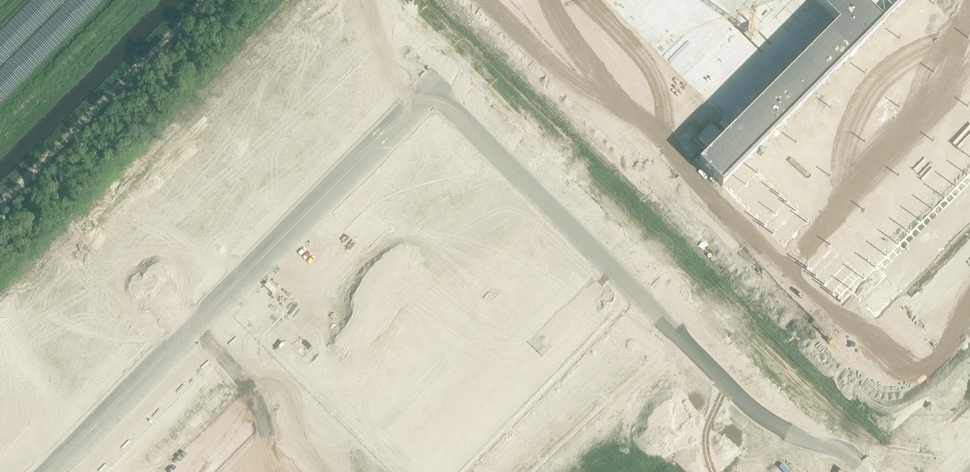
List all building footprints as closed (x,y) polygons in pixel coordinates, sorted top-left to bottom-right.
[(920,93),(953,59),(969,76),(969,0),(827,0),(920,93)] [(209,471),(310,471),(259,422),(209,471)]
